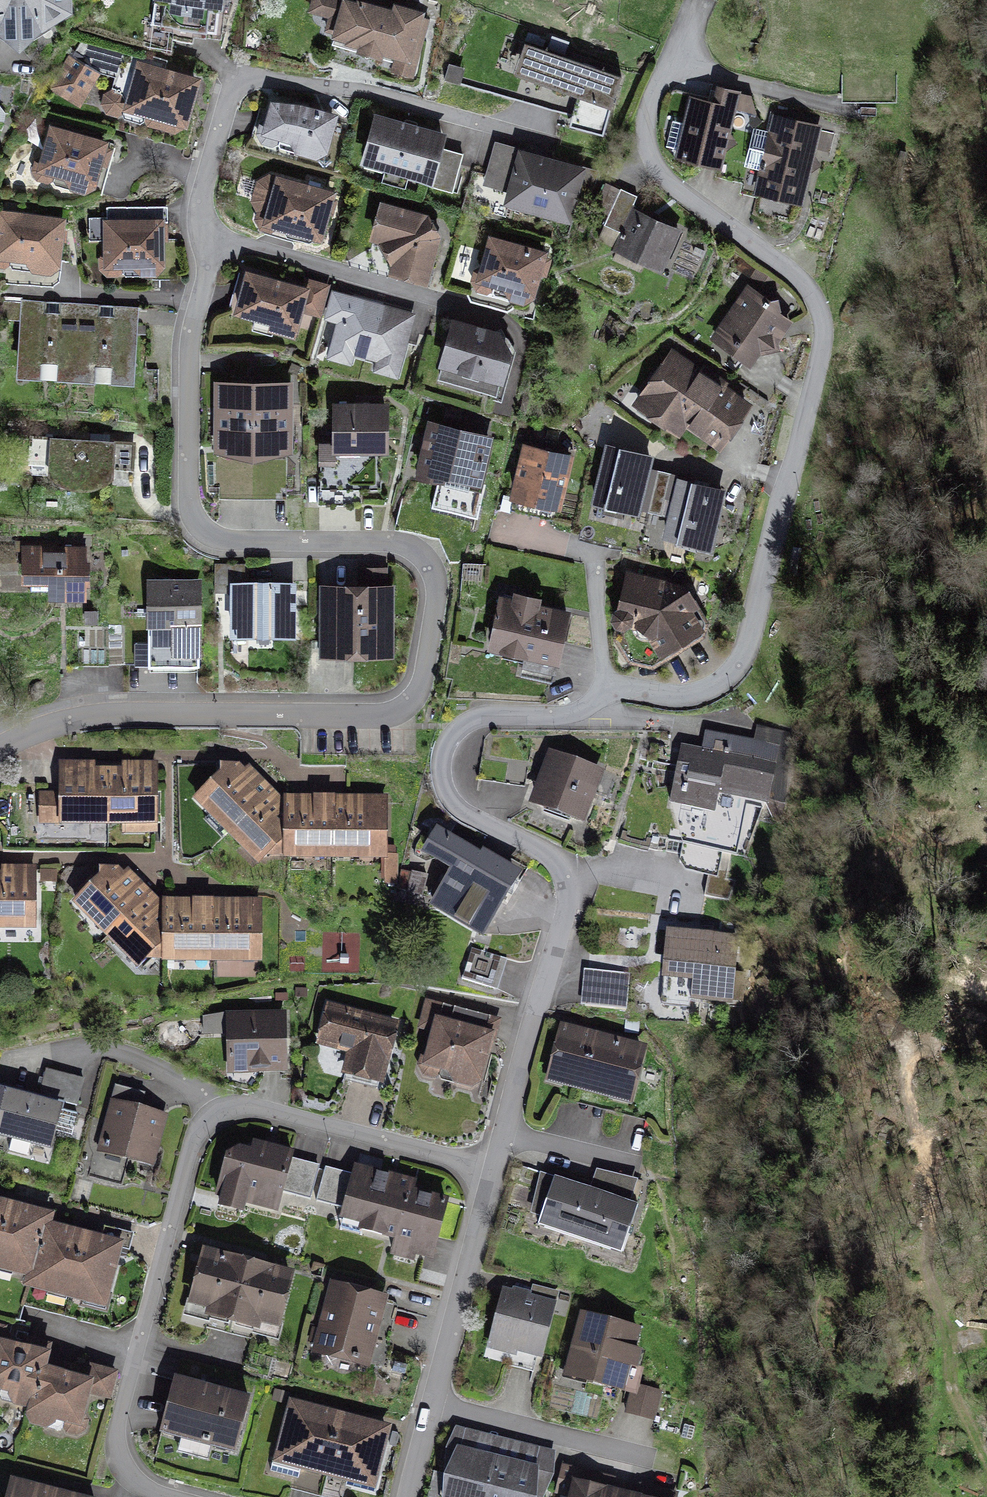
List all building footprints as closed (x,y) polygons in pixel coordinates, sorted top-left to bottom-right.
[(19,37),(66,8),(66,0),(0,0),(0,26),(19,37)] [(152,23),(145,22),(143,45),(172,54),(175,27),(217,32),(221,0),(156,0),(152,23)] [(309,9),(329,14),(333,0),(312,0),(309,9)] [(343,0),(336,0),(327,30),(350,37),(348,42),(361,46),(359,53),(380,59),(382,52),(398,56),(394,72),(412,76),(422,40),(416,37),(423,14),(396,6),(395,12),(360,2),(359,5),(343,0)] [(154,59),(83,39),(54,88),(80,103),(100,70),(119,76),(115,91),(107,95),(105,104),(109,112),(117,114),(124,110),(126,105),(147,111),(147,117),(150,123),(175,130),(183,127),(196,82),(151,68),(154,59)] [(623,76),(537,47),(525,78),(542,84),(543,79),(580,92),(570,125),(604,134),(623,76)] [(896,95),(896,51),(843,51),(843,95),(896,95)] [(752,97),(719,90),(715,105),(692,100),(687,123),(674,120),(667,147),(721,161),(724,148),(733,142),(728,133),(735,107),(757,113),(752,97)] [(300,107),(275,105),(270,122),(262,125),(260,134),(263,141),(273,143),(280,139),(281,135),(295,139),(295,143),(298,150),(316,155),(324,152),(333,117),(300,107)] [(443,137),(378,118),(366,161),(454,186),(463,155),(440,148),(443,137)] [(818,128),(776,118),(759,190),(800,200),(809,166),(814,163),(811,157),(818,128)] [(104,144),(54,130),(46,159),(39,161),(36,170),(39,178),(48,180),(55,177),(56,172),(70,176),(70,182),(73,188),(84,190),(92,187),(104,144)] [(581,171),(523,155),(509,201),(568,218),(581,171)] [(331,194),(272,177),(261,184),(256,201),(261,209),(258,220),(263,227),(272,230),(278,225),(319,237),(331,194)] [(622,232),(638,196),(621,189),(605,224),(622,232)] [(427,218),(384,206),(375,237),(394,242),(399,252),(394,271),(426,280),(438,236),(427,218)] [(145,208),(108,208),(109,254),(103,258),(103,268),(108,273),(118,273),(124,268),(123,264),(138,264),(138,268),(144,273),(155,273),(161,267),(161,222),(146,222),(145,208)] [(679,228),(638,209),(618,251),(659,271),(679,228)] [(2,214),(0,233),(0,265),(5,265),(11,260),(11,255),(30,257),(30,263),(35,269),(50,271),(57,266),(61,222),(2,214)] [(543,254),(493,240),(484,269),(477,272),(474,281),(478,288),(487,290),(495,287),(495,282),(511,286),(509,292),(512,297),(524,301),(531,297),(543,254)] [(775,280),(762,271),(757,278),(770,287),(775,280)] [(306,291),(249,275),(239,311),(275,321),(273,328),(293,334),(306,291)] [(769,302),(750,289),(708,351),(735,370),(744,357),(749,360),(759,346),(762,348),(775,346),(772,334),(783,319),(776,315),(779,311),(778,300),(769,302)] [(369,355),(382,308),(353,299),(346,324),(341,322),(335,345),(369,355)] [(77,362),(80,304),(25,300),(22,359),(77,362)] [(80,304),(77,362),(133,365),(136,307),(80,304)] [(382,308),(369,355),(399,363),(412,316),(382,308)] [(498,334),(456,323),(444,363),(463,369),(459,383),(497,393),(508,353),(498,334)] [(746,405),(674,355),(645,398),(661,409),(657,415),(678,429),(684,419),(720,444),(746,405)] [(254,446),(254,386),(220,386),(220,446),(254,446)] [(254,386),(254,446),(287,447),(288,387),(254,386)] [(356,406),(337,406),(337,446),(323,446),(323,462),(320,461),(320,503),(352,503),(352,486),(380,486),(380,448),(385,448),(386,407),(371,407),(371,404),(356,403),(356,406)] [(489,440),(432,426),(420,472),(439,477),(432,508),(478,519),(486,485),(478,483),(489,440)] [(134,444),(34,439),(32,469),(52,471),(57,476),(69,482),(83,485),(94,483),(105,479),(112,474),(112,464),(132,465),(134,444)] [(570,458),(527,447),(515,496),(559,506),(570,458)] [(650,457),(610,447),(596,502),(636,512),(650,457)] [(721,491),(682,481),(668,536),(708,545),(721,491)] [(666,498),(652,494),(648,510),(661,514),(666,498)] [(85,551),(25,551),(25,573),(32,573),(32,590),(52,590),(52,594),(85,594),(85,551)] [(246,564),(216,564),(216,584),(234,584),(234,634),(251,634),(258,627),(270,627),(276,634),(293,634),(294,584),(245,584),(246,564)] [(685,589),(630,576),(622,609),(616,611),(614,618),(618,625),(625,626),(622,638),(634,656),(659,662),(703,635),(687,607),(694,605),(685,589)] [(200,582),(150,582),(150,666),(199,666),(200,582)] [(389,594),(326,594),(326,651),(389,651),(389,594)] [(566,614),(503,600),(493,645),(527,652),(523,672),(552,679),(566,614)] [(125,635),(79,634),(78,665),(124,665),(125,635)] [(726,753),(685,745),(673,805),(690,809),(685,832),(725,840),(734,794),(766,800),(773,766),(765,765),(769,745),(729,737),(726,753)] [(613,780),(553,758),(537,803),(580,818),(590,790),(607,797),(613,780)] [(109,773),(94,773),(94,767),(22,767),(0,789),(0,818),(4,822),(22,822),(22,852),(108,852),(109,773)] [(109,773),(108,852),(156,853),(156,767),(125,767),(125,773),(109,773)] [(235,827),(270,793),(249,771),(244,776),(236,768),(223,767),(223,774),(198,799),(211,812),(215,808),(235,827)] [(270,793),(235,827),(230,832),(244,846),(248,841),(265,858),(273,850),(286,850),(287,806),(282,806),(270,793)] [(305,850),(333,850),(334,806),(334,800),(303,800),(303,806),(287,806),(286,850),(286,856),(305,856),(305,850)] [(348,807),(334,806),(333,850),(333,856),(351,856),(351,850),(385,851),(386,801),(349,800),(348,807)] [(491,864),(467,850),(435,905),(483,933),(515,879),(491,864)] [(498,850),(491,864),(515,879),(519,882),(527,869),(498,850)] [(386,856),(386,884),(398,884),(398,856),(386,856)] [(6,926),(6,921),(35,921),(35,870),(3,870),(3,876),(0,876),(0,926),(6,926)] [(113,931),(149,897),(128,875),(124,879),(116,871),(102,870),(102,877),(96,882),(92,877),(78,892),(83,896),(77,902),(90,916),(95,912),(113,931)] [(55,871),(42,871),(42,881),(55,881),(55,871)] [(423,895),(427,875),(414,873),(410,892),(423,895)] [(149,897),(113,931),(143,961),(152,953),(165,953),(166,910),(157,909),(157,904),(149,897)] [(184,953),(211,954),(213,910),(213,904),(182,903),(182,909),(166,910),(165,953),(165,959),(184,959),(184,953)] [(228,910),(213,910),(211,954),(211,959),(231,959),(231,954),(260,953),(260,904),(228,904),(228,910)] [(736,939),(668,933),(661,1004),(689,1007),(690,998),(741,1002),(744,973),(733,972),(736,939)] [(504,958),(473,949),(463,980),(495,989),(504,958)] [(634,974),(587,973),(585,1005),(631,1011),(634,974)] [(484,1018),(443,1008),(431,1054),(424,1057),(422,1067),(426,1073),(434,1075),(442,1071),(442,1068),(454,1071),(454,1076),(459,1083),(470,1086),(477,1082),(490,1037),(480,1034),(484,1018)] [(395,1026),(332,1009),(323,1042),(359,1051),(352,1078),(379,1085),(395,1026)] [(281,1021),(234,1021),(234,1067),(282,1067),(281,1021)] [(564,1082),(582,1087),(596,1039),(565,1031),(554,1072),(566,1075),(564,1082)] [(642,1051),(596,1039),(582,1087),(611,1094),(613,1088),(631,1092),(642,1051)] [(84,1080),(46,1070),(39,1096),(77,1106),(84,1080)] [(0,1115),(0,1133),(13,1136),(10,1150),(28,1155),(31,1141),(50,1146),(60,1109),(5,1095),(0,1115)] [(162,1115),(117,1104),(105,1148),(151,1159),(162,1115)] [(292,1153),(255,1144),(253,1153),(242,1150),(228,1158),(219,1193),(278,1209),(282,1193),(311,1200),(319,1169),(290,1162),(292,1153)] [(362,1230),(397,1239),(409,1192),(412,1193),(415,1183),(357,1168),(354,1178),(325,1170),(317,1202),(346,1209),(344,1219),(363,1223),(362,1230)] [(622,1254),(639,1206),(555,1177),(539,1226),(622,1254)] [(447,1202),(412,1193),(409,1192),(397,1239),(396,1242),(416,1247),(415,1253),(432,1258),(447,1202)] [(12,1208),(0,1205),(0,1254),(12,1208)] [(0,1254),(0,1265),(33,1274),(46,1227),(48,1217),(12,1208),(0,1254)] [(31,1284),(66,1293),(81,1236),(46,1227),(33,1274),(31,1284)] [(101,1241),(81,1236),(66,1293),(85,1298),(83,1305),(106,1311),(110,1297),(105,1295),(117,1247),(128,1250),(132,1234),(105,1227),(101,1241)] [(211,1314),(234,1320),(248,1265),(206,1254),(188,1324),(207,1329),(211,1314)] [(290,1275),(248,1265),(234,1320),(255,1325),(251,1340),(272,1346),(290,1275)] [(394,1303),(336,1288),(325,1332),(314,1329),(311,1341),(322,1343),(320,1351),(325,1352),(322,1365),(347,1371),(350,1358),(387,1368),(392,1351),(382,1348),(394,1303)] [(552,1306),(507,1294),(496,1336),(511,1340),(514,1348),(539,1353),(552,1306)] [(637,1330),(584,1316),(569,1370),(584,1374),(588,1379),(622,1389),(628,1364),(636,1366),(640,1352),(633,1350),(637,1330)] [(0,1344),(0,1393),(1,1393),(3,1388),(14,1391),(12,1396),(17,1403),(33,1407),(43,1370),(47,1356),(0,1344)] [(93,1368),(90,1383),(87,1397),(108,1403),(115,1374),(93,1368)] [(76,1434),(84,1430),(86,1420),(82,1415),(87,1397),(90,1383),(43,1370),(33,1407),(31,1417),(34,1423),(46,1425),(52,1422),(53,1417),(65,1420),(64,1426),(69,1432),(76,1434)] [(204,1387),(176,1380),(162,1432),(235,1452),(249,1400),(221,1392),(223,1385),(206,1380),(204,1387)] [(658,1419),(667,1390),(639,1381),(630,1410),(658,1419)] [(303,1466),(325,1472),(340,1418),(293,1406),(281,1453),(276,1452),(271,1471),(300,1478),(303,1466)] [(386,1429),(340,1418),(325,1472),(349,1478),(347,1486),(376,1493),(380,1477),(375,1475),(386,1429)] [(498,1461),(458,1452),(448,1496),(489,1496),(498,1461)] [(498,1461),(489,1496),(530,1496),(531,1495),(539,1496),(543,1496),(552,1457),(540,1454),(536,1470),(498,1461)] [(625,1495),(610,1492),(611,1486),(598,1483),(600,1476),(578,1471),(572,1496),(625,1496),(625,1495)] [(14,1485),(11,1496),(60,1496),(14,1485)]
